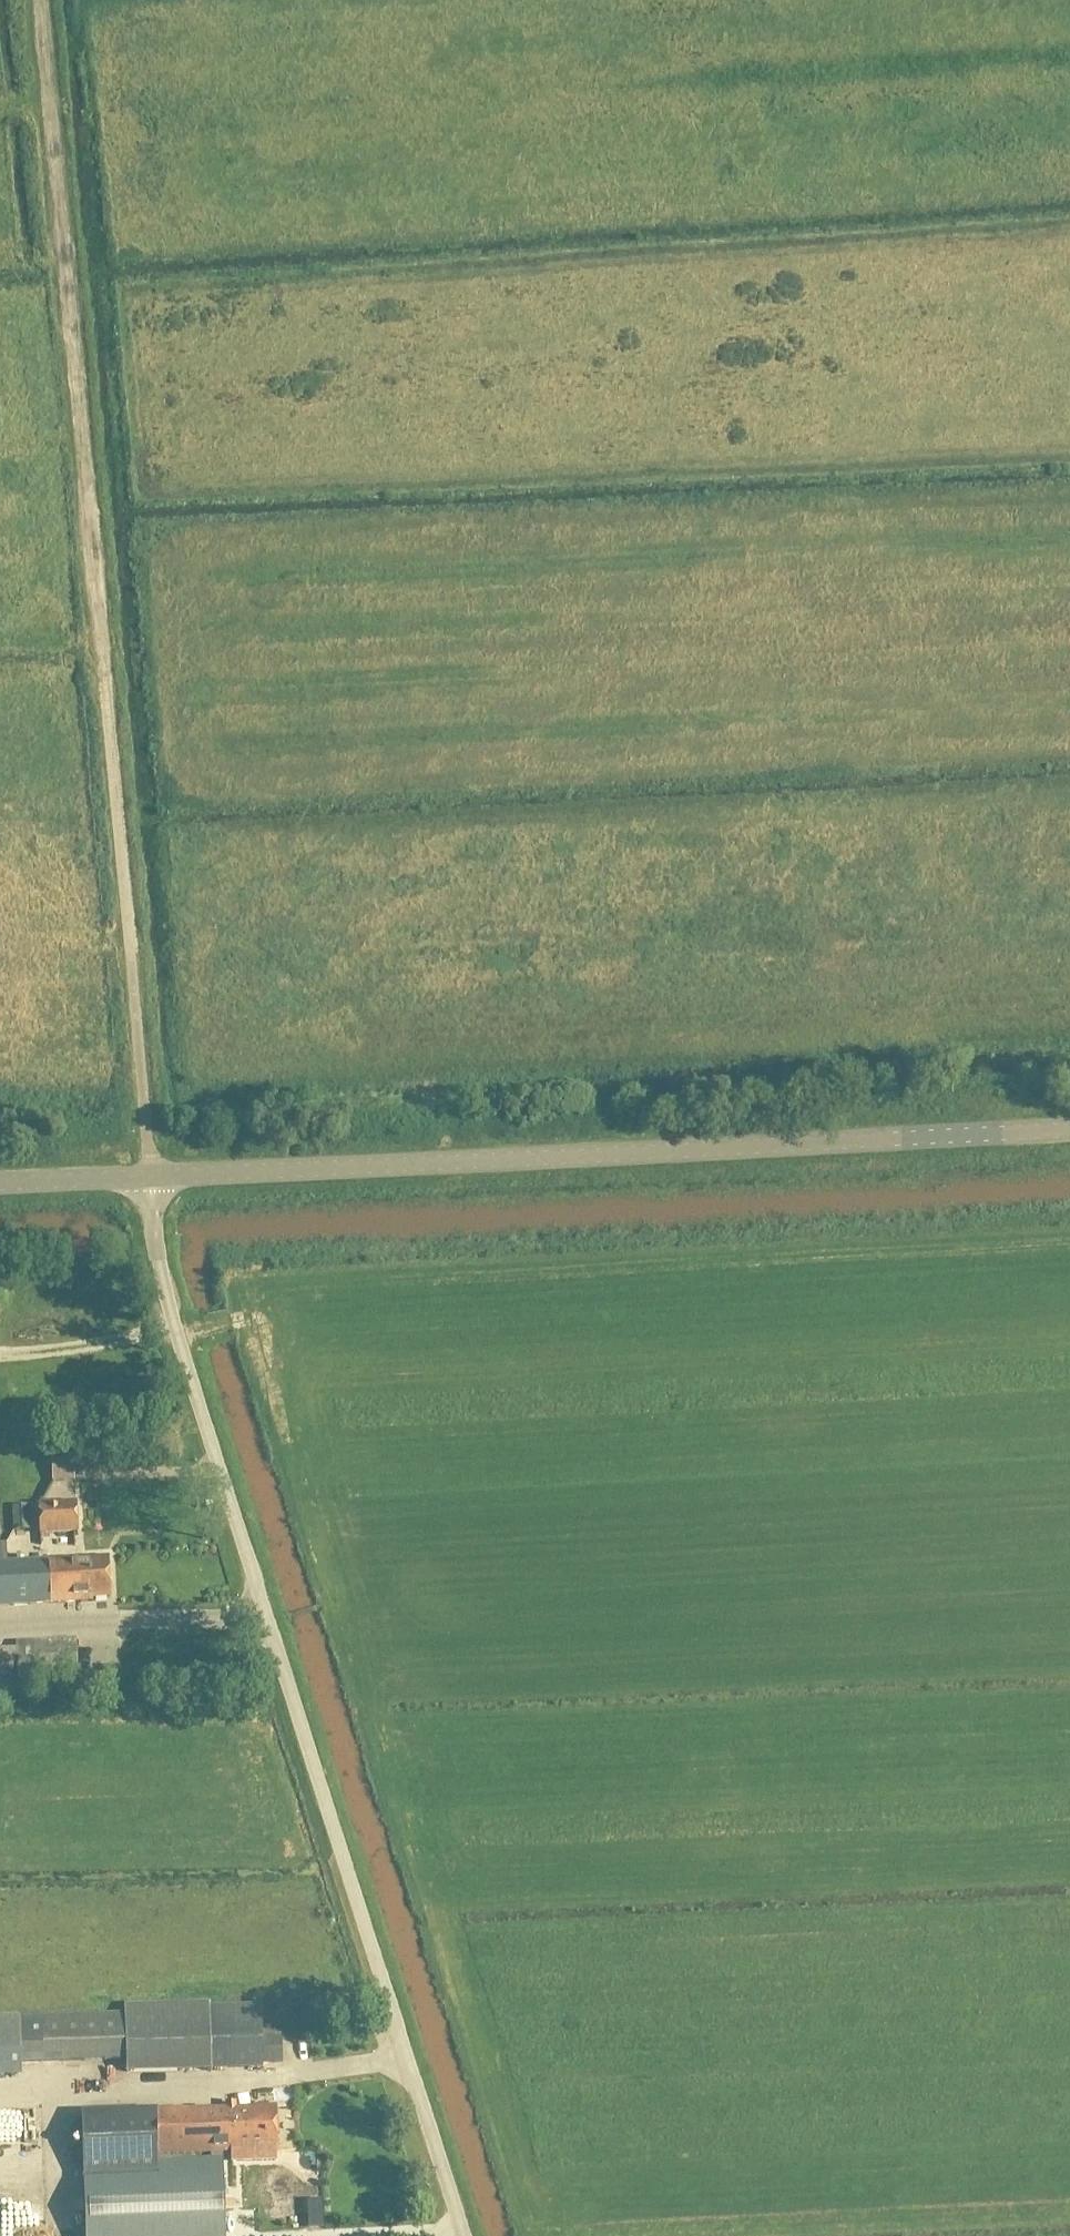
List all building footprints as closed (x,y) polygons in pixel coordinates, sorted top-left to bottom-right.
[(73,1475),(73,1459),(51,1460),(51,1475),(73,1475)] [(75,1477),(50,1477),(49,1494),(75,1495),(75,1477)] [(41,1534),(75,1533),(73,1504),(39,1505),(41,1534)] [(14,1530),(32,1530),(29,1506),(12,1508),(14,1530)] [(81,1603),(81,1601),(110,1599),(108,1558),(0,1564),(0,1608),(81,1603)] [(77,1699),(75,1643),(19,1645),(19,1649),(0,1650),(0,1702),(77,1699)] [(208,2006),(127,2008),(127,2071),(210,2070),(208,2006)] [(261,2006),(208,2006),(210,2070),(262,2069),(261,2006)] [(40,2112),(41,2088),(0,2088),(0,2112),(40,2112)] [(274,2153),(276,2153),(275,2107),(157,2112),(159,2158),(214,2156),(214,2162),(84,2166),(87,2235),(224,2235),(221,2155),(230,2155),(230,2164),(275,2163),(274,2153)] [(0,2127),(0,2155),(16,2155),(15,2127),(0,2127)] [(298,2174),(297,2209),(317,2210),(318,2174),(298,2174)]
